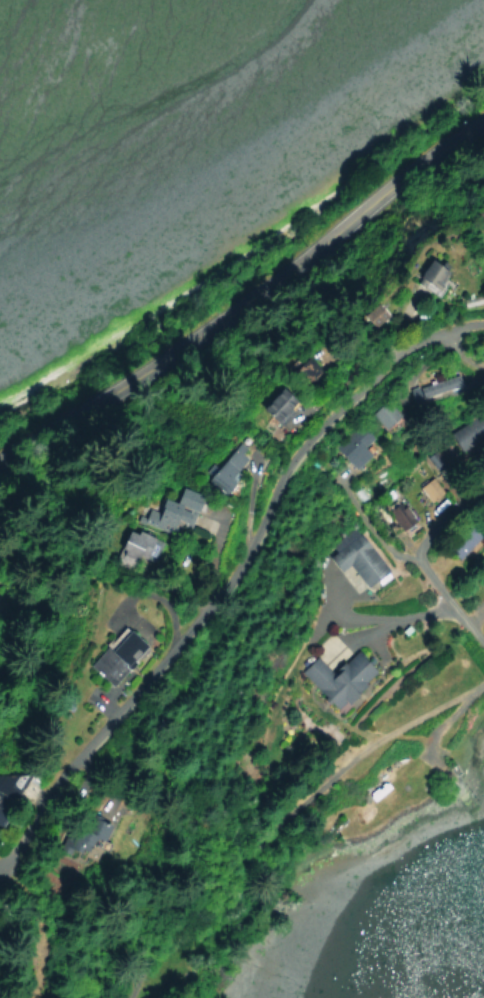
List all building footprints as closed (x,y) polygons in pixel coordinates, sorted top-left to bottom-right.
[(419,282),(416,286),(426,292),(440,269),(421,257),(410,276),(419,282)] [(354,314),(365,327),(379,314),(368,302),(354,314)] [(406,386),(411,409),(461,399),(457,376),(406,386)] [(291,401),(275,386),(255,407),(271,423),(291,401)] [(361,447),(371,439),(357,424),(332,446),(351,468),(367,454),(361,447)] [(219,486),(247,452),(233,441),(206,475),(219,486)] [(416,486),(427,502),(441,492),(430,476),(416,486)] [(197,494),(176,487),(170,502),(158,498),(152,513),(143,509),(138,522),(166,532),(170,521),(185,527),(197,494)] [(396,519),(399,518),(402,526),(411,522),(401,500),(390,506),(396,519)] [(354,527),(328,544),(333,552),(326,556),(336,571),(347,564),(362,586),(372,579),(375,583),(386,576),(354,527)] [(130,560),(132,555),(141,559),(149,537),(131,529),(130,533),(123,530),(113,553),(130,560)] [(456,559),(467,548),(457,539),(446,550),(456,559)] [(84,665),(107,686),(142,647),(120,627),(99,649),(84,665)] [(373,672),(353,651),(329,674),(312,657),(297,671),(333,709),(341,700),(342,702),(373,672)] [(12,801),(23,776),(1,766),(0,768),(0,796),(12,801)] [(78,843),(85,847),(89,837),(99,841),(106,825),(88,817),(81,831),(72,827),(63,847),(74,852),(78,843)]
